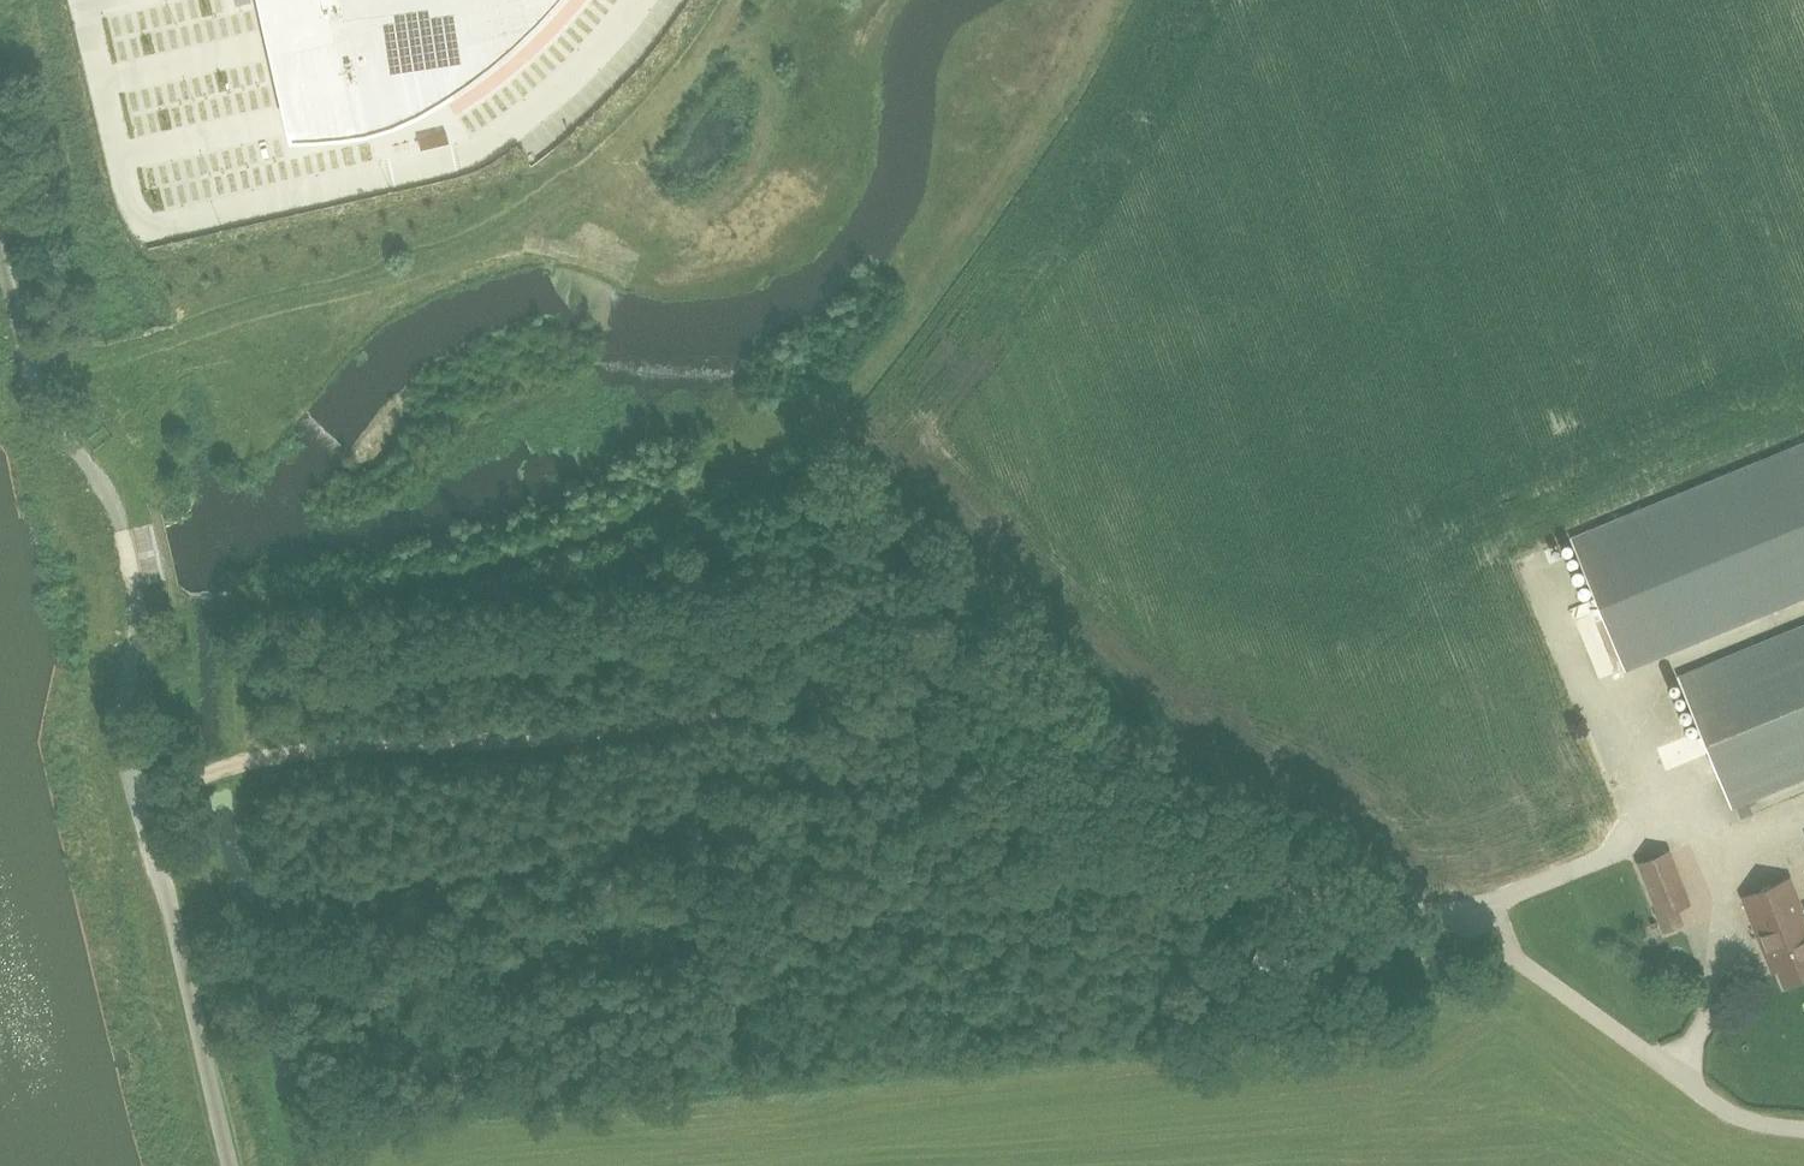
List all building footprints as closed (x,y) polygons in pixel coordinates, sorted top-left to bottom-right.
[(278,67),(279,67),(294,134),(320,133),(342,131),(366,128),(394,120),(419,109),(444,94),(468,78),(492,60),(516,40),(539,18),(555,0),(263,0),(278,67)] [(1573,539),(1626,668),(1803,595),(1803,444),(1573,539)] [(1680,677),(1732,805),(1803,776),(1803,626),(1680,677)] [(1689,902),(1688,900),(1669,852),(1640,864),(1660,912),(1657,913),(1664,929),(1682,921),(1682,920),(1680,921),(1675,908),(1689,902)] [(1790,879),(1745,897),(1775,973),(1781,971),(1786,985),(1803,978),(1803,914),(1790,879)]
